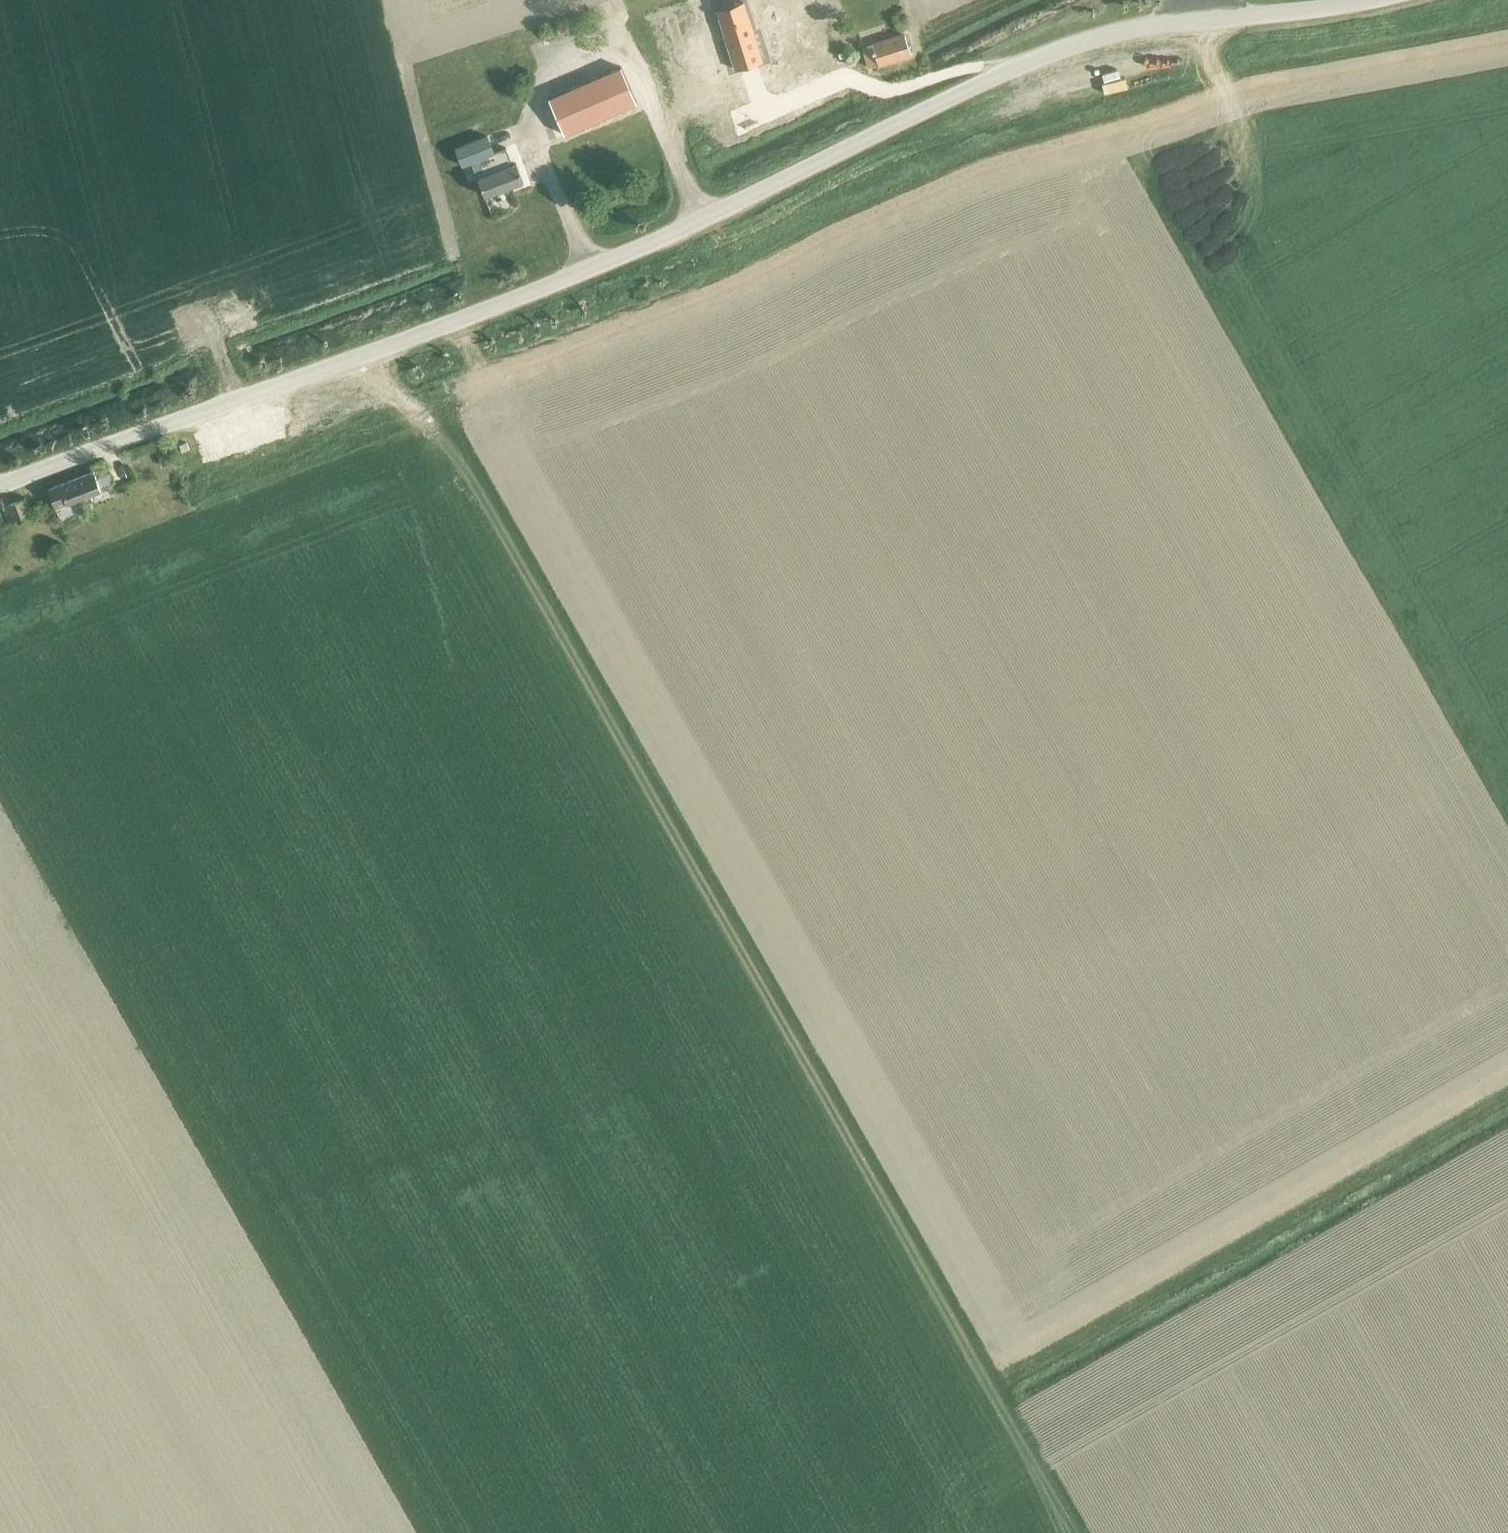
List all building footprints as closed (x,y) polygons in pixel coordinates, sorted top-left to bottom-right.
[(799,38),(822,34),(816,0),(792,0),(799,38)] [(745,6),(717,13),(718,14),(734,69),(760,62),(745,6)] [(868,67),(910,54),(904,35),(862,48),(868,67)] [(621,66),(547,98),(563,134),(637,102),(635,100),(621,67),(621,66)] [(487,135),(454,147),(461,165),(471,161),(484,196),(523,181),(516,163),(512,165),(505,147),(494,152),(487,135)] [(92,502),(92,500),(89,493),(100,488),(100,487),(113,482),(109,472),(96,477),(93,471),(48,488),(55,506),(81,496),(85,505),(92,502)] [(14,523),(31,517),(23,498),(7,504),(14,523)]
